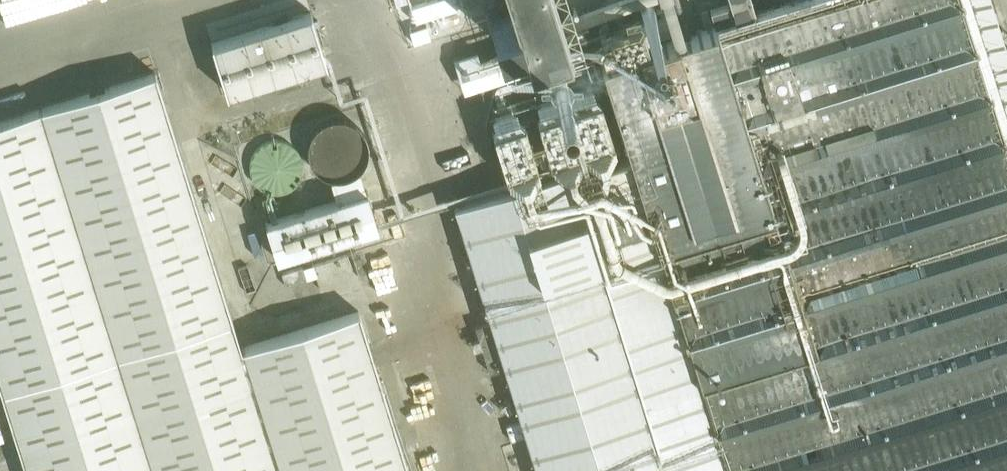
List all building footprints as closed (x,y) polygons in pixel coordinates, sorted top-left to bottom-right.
[(961,0),(787,0),(755,10),(752,0),(730,0),(730,2),(710,8),(714,24),(600,58),(628,151),(455,205),(491,320),(475,325),(490,371),(505,366),(538,470),(1006,470),(1006,146),(961,0)] [(528,54),(567,42),(554,0),(511,0),(515,11),(490,19),(497,40),(521,32),(528,54)] [(999,40),(1003,39),(1006,56),(1006,0),(989,0),(999,40)] [(326,60),(311,11),(211,42),(227,91),(326,60)] [(578,60),(571,69),(587,80),(593,72),(578,60)] [(27,470),(409,470),(359,310),(241,347),(155,71),(0,119),(0,385),(27,470)] [(298,73),(274,80),(277,91),(301,84),(298,73)] [(533,101),(553,165),(611,147),(591,83),(533,101)] [(489,113),(509,179),(537,171),(518,104),(489,113)] [(265,222),(277,258),(378,226),(367,190),(265,222)] [(294,263),(297,274),(328,265),(324,254),(294,263)]
